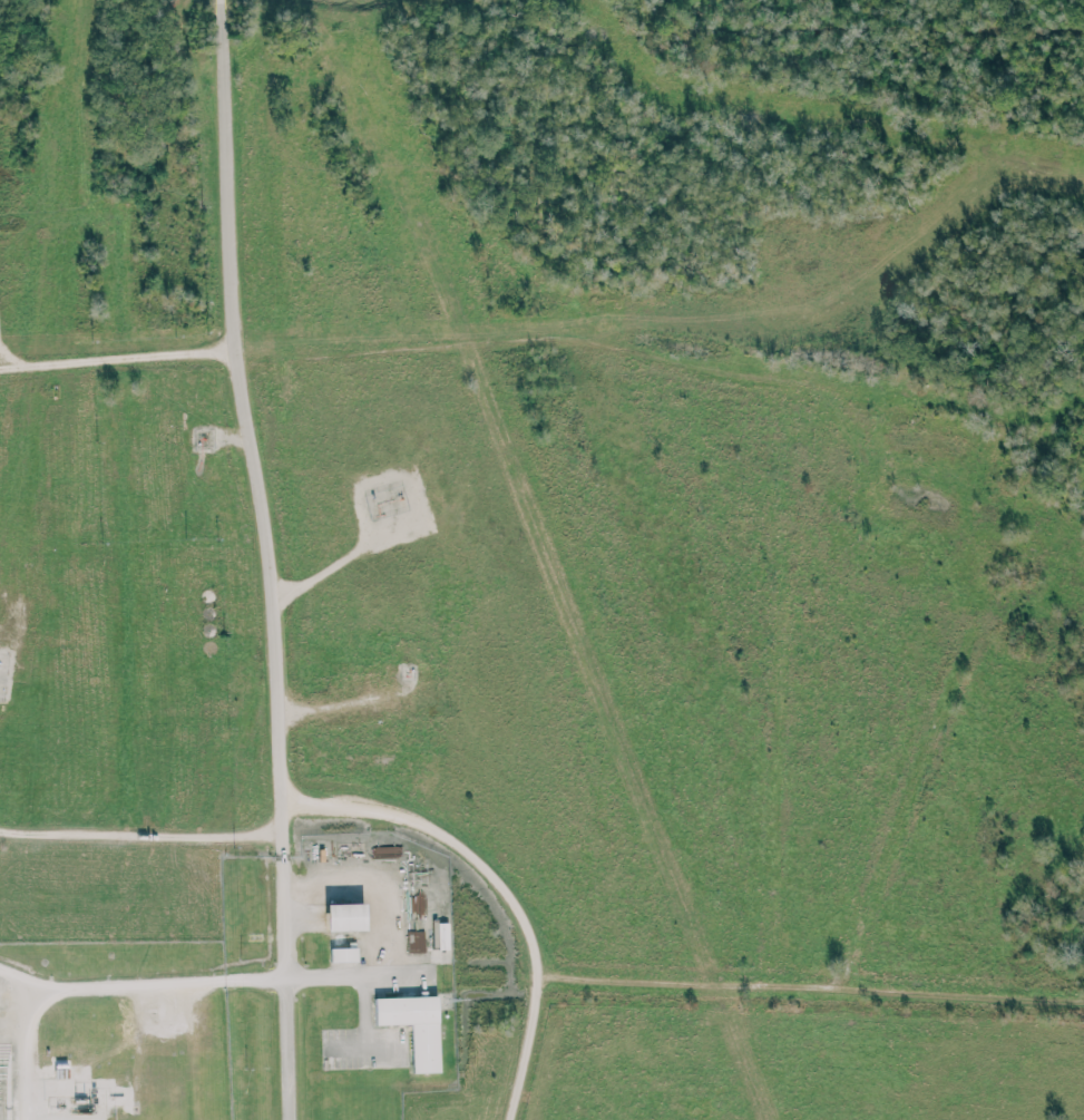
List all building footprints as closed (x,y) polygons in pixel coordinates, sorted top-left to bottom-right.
[(326,904),(326,931),(364,930),(364,903),(326,904)] [(448,922),(432,922),(432,941),(439,941),(439,949),(449,949),(448,922)] [(357,961),(357,947),(330,948),(331,962),(357,961)] [(375,1024),(411,1023),(413,1073),(440,1072),(437,996),(374,998),(375,1024)]
